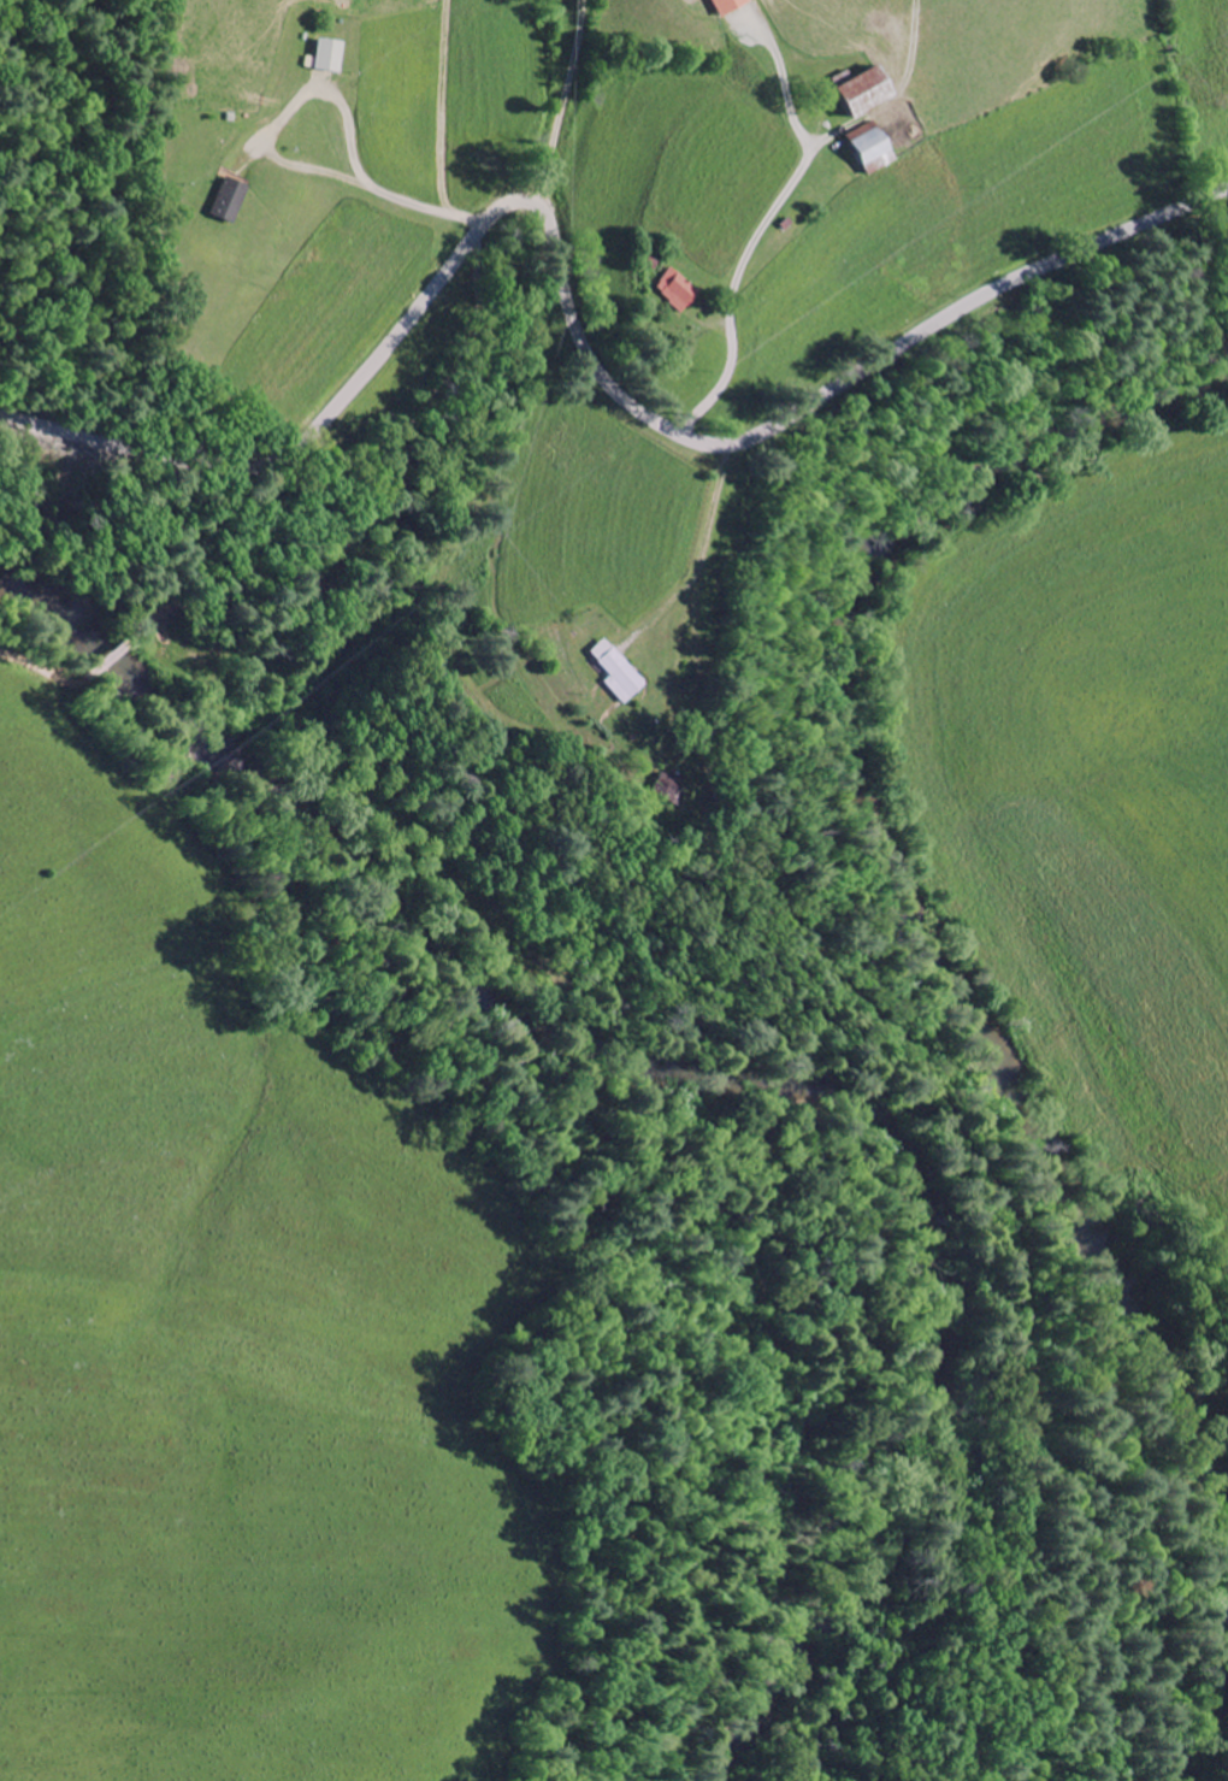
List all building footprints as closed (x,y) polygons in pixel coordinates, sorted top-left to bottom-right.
[(715,21),(747,4),(745,0),(704,0),(715,21)] [(310,71),(334,76),(340,45),(317,41),(310,71)] [(847,123),(891,99),(874,68),(830,91),(847,123)] [(847,145),(864,179),(894,164),(873,123),(855,132),(858,139),(847,145)] [(207,218),(230,227),(246,188),(224,179),(207,218)] [(698,292),(667,270),(650,293),(682,315),(698,292)] [(621,705),(643,685),(601,640),(586,654),(608,677),(601,684),(621,705)] [(652,792),(669,802),(683,778),(666,768),(652,792)]
